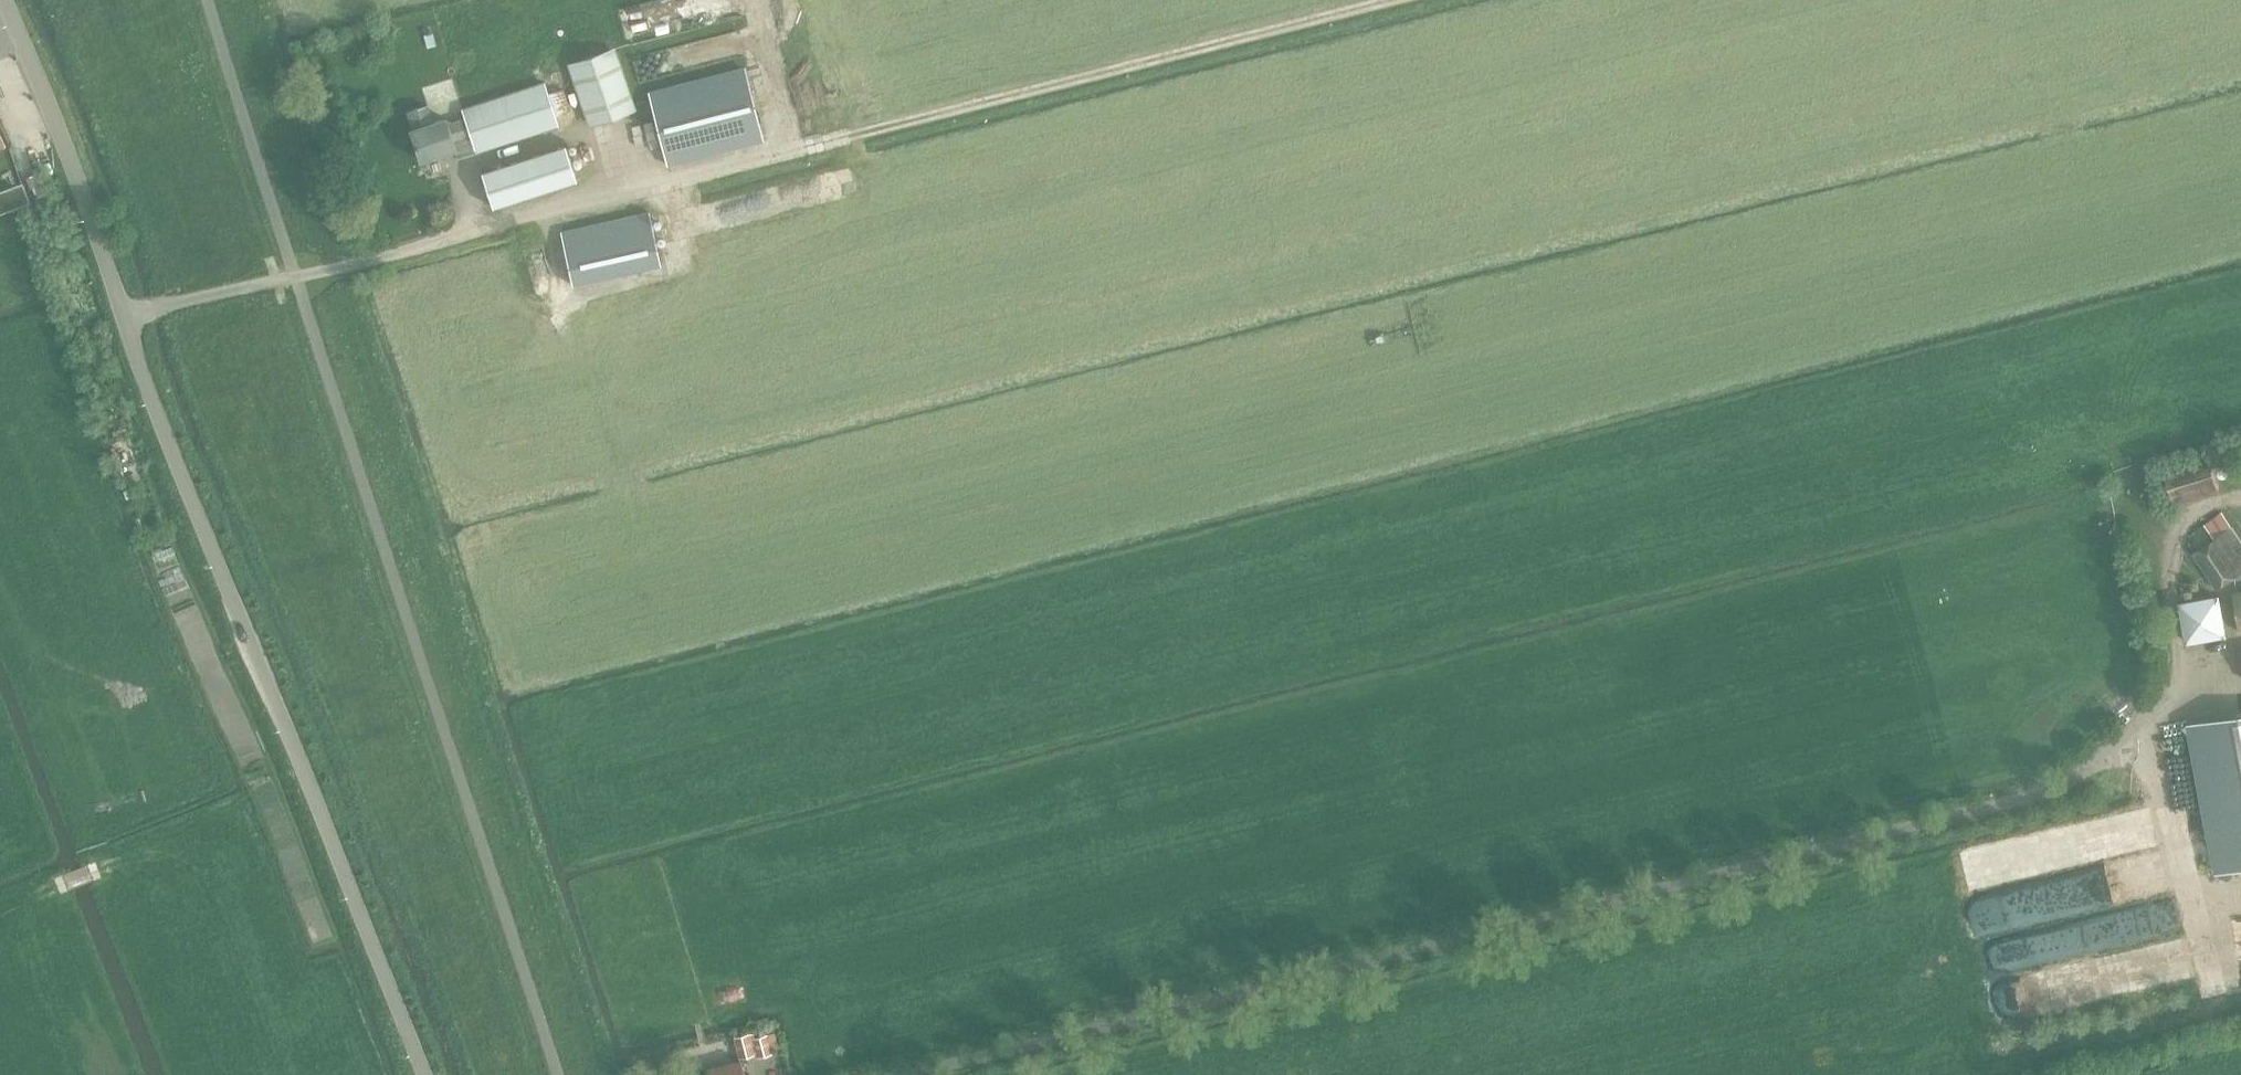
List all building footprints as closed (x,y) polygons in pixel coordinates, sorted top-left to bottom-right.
[(614,51),(571,64),(591,124),(633,111),(614,51)] [(648,93),(667,164),(763,140),(745,69),(648,93)] [(458,158),(558,125),(545,83),(462,110),(465,119),(448,125),(446,118),(433,123),(428,105),(407,112),(413,129),(410,130),(420,160),(455,149),(458,158)] [(565,146),(482,173),(493,207),(576,180),(565,146)] [(30,203),(22,183),(0,192),(0,214),(30,203)] [(661,265),(650,218),(649,212),(561,232),(573,285),(661,265)] [(136,466),(130,449),(114,456),(120,472),(136,466)] [(2219,490),(2212,469),(2228,465),(2223,450),(2208,455),(2163,469),(2174,504),(2219,490)] [(2231,527),(2220,513),(2204,525),(2214,539),(2192,555),(2218,590),(2240,574),(2240,542),(2231,527)] [(2240,633),(2240,592),(2233,594),(2240,633)] [(2219,596),(2180,603),(2187,641),(2226,634),(2219,596)] [(2190,726),(2217,872),(2240,867),(2240,716),(2190,726)] [(2040,871),(2158,845),(2151,813),(2033,839),(2040,871)] [(749,1034),(735,1037),(737,1048),(740,1060),(741,1059),(741,1060),(754,1057),(749,1034)] [(766,1035),(753,1039),(758,1056),(771,1053),(766,1035)] [(741,1060),(741,1059),(740,1060),(707,1068),(709,1074),(745,1074),(741,1060)]
